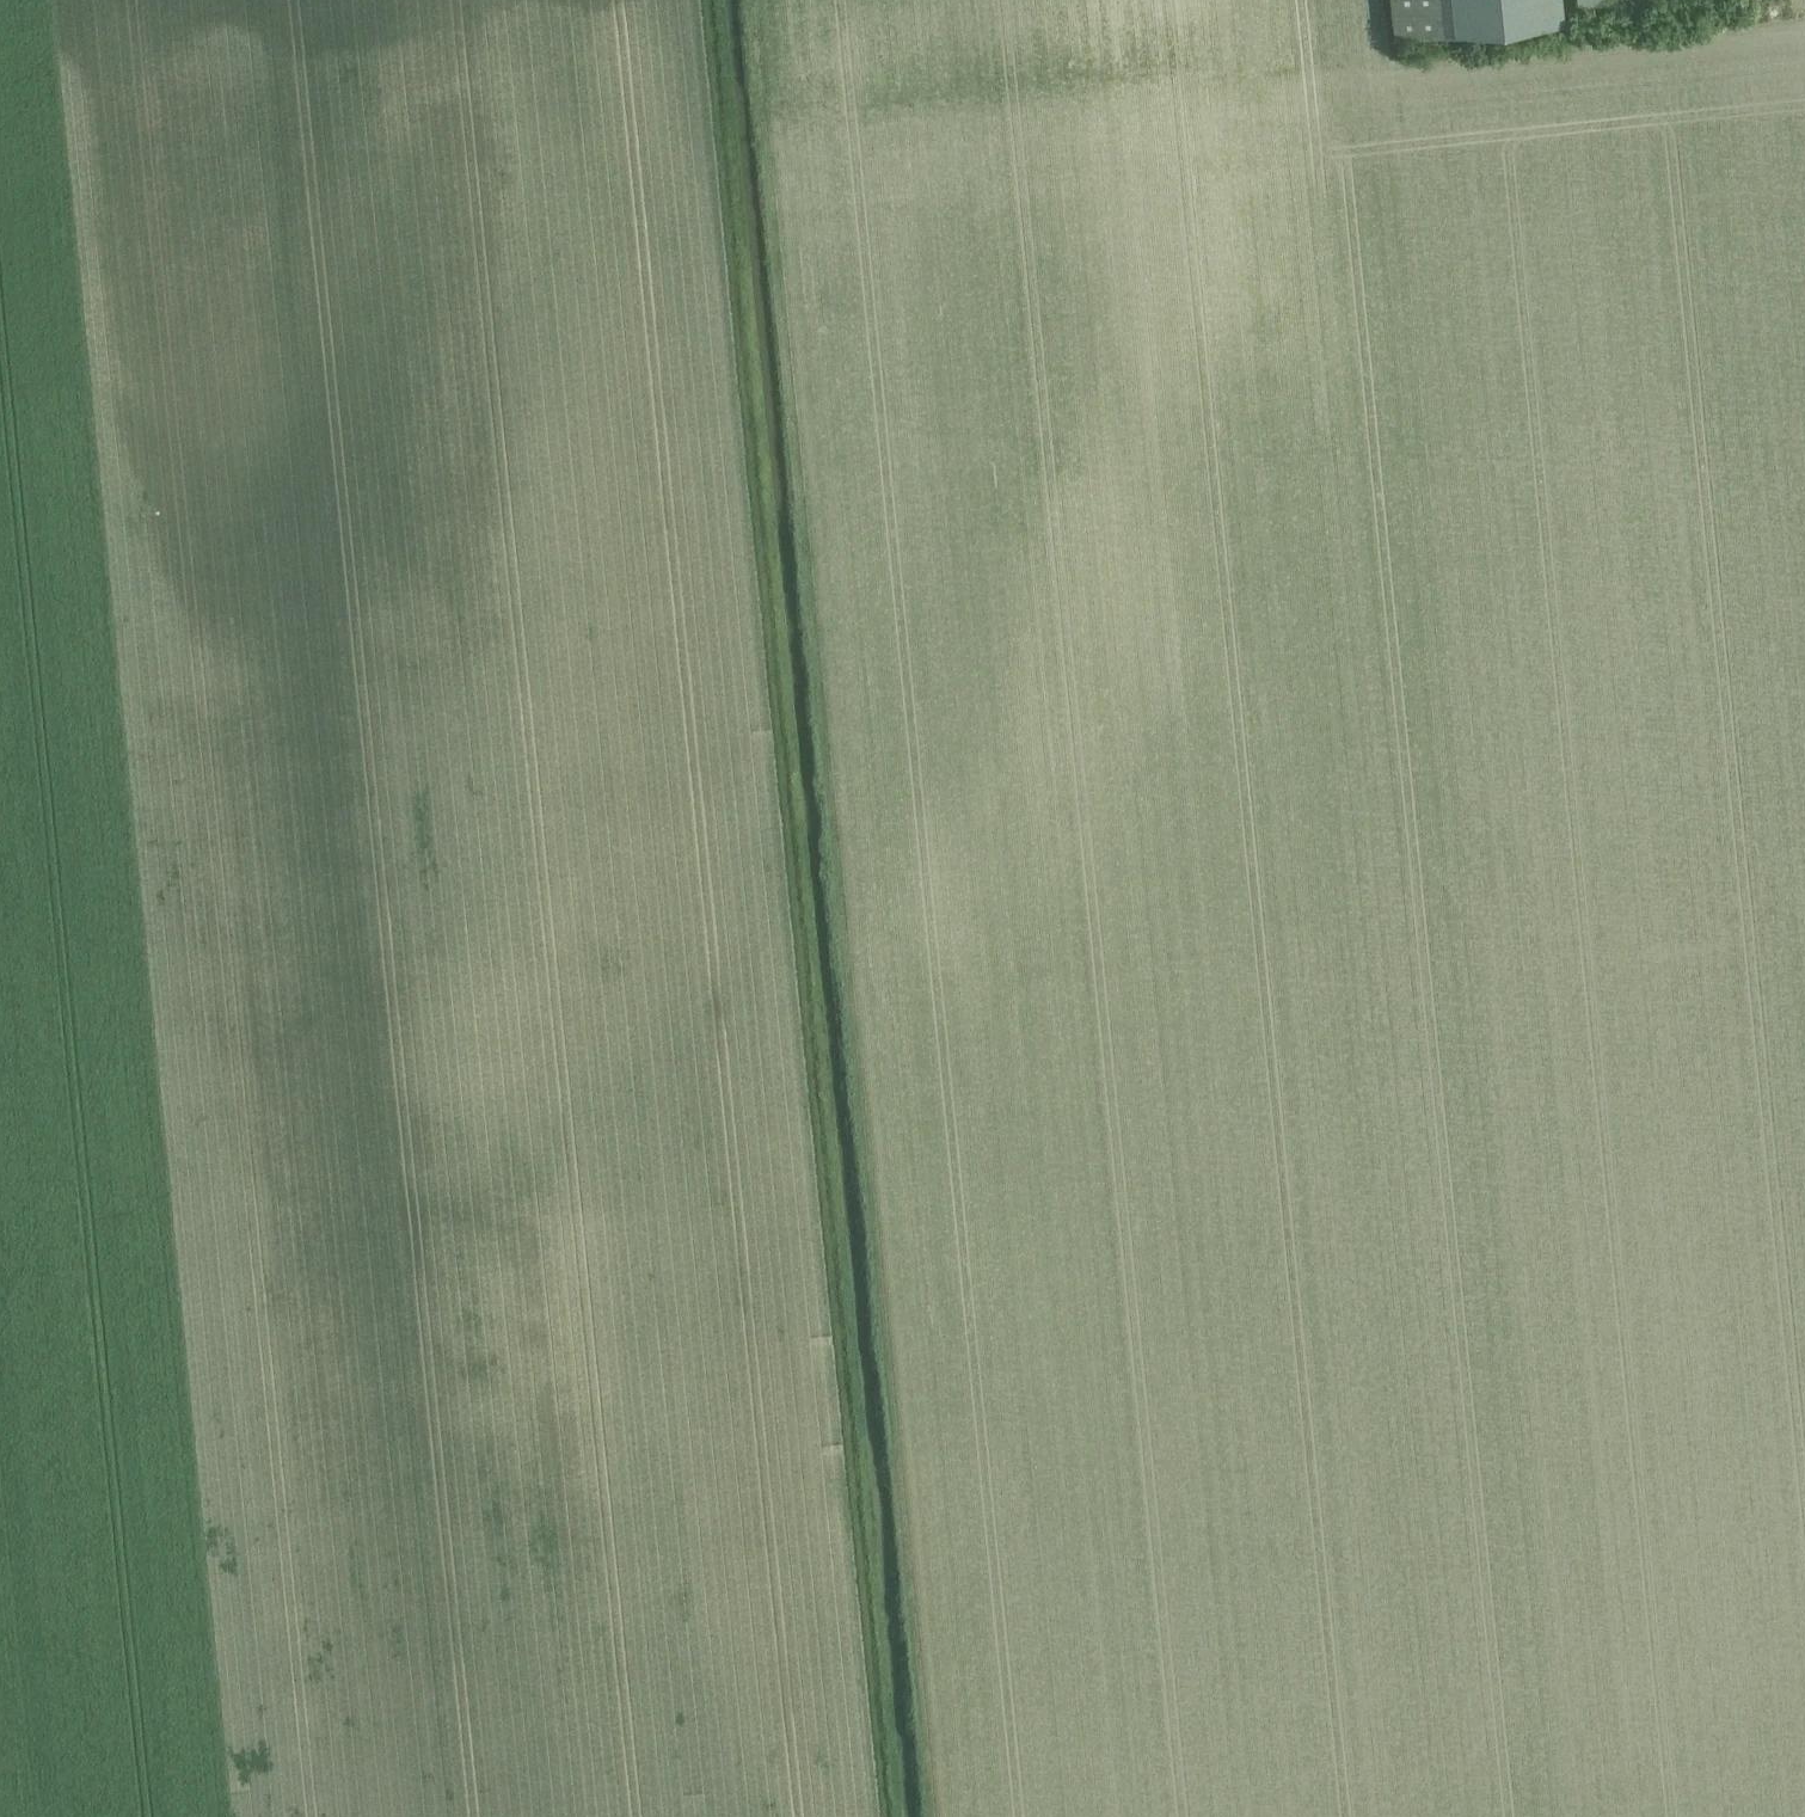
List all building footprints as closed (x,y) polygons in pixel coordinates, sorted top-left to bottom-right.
[(1394,34),(1563,18),(1562,0),(1391,0),(1394,34)]
